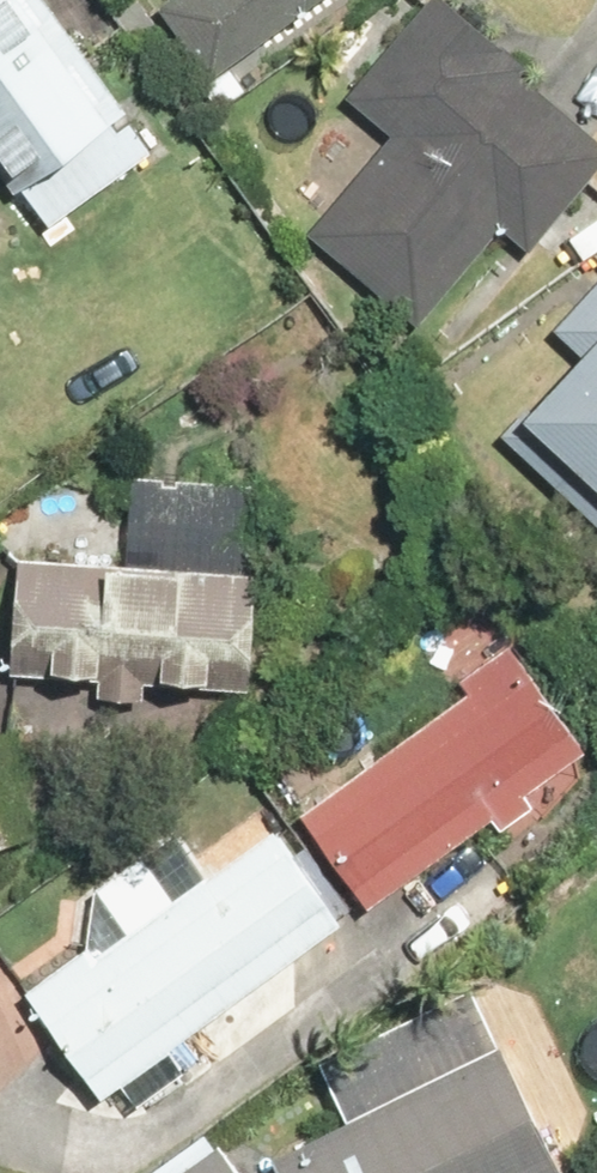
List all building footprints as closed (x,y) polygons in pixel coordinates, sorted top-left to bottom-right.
[(46,0),(0,0),(0,165),(17,188),(126,109),(46,0)] [(210,82),(323,0),(171,0),(157,10),(210,82)] [(442,0),(427,0),(344,98),(388,135),(306,231),(417,325),(499,229),(527,253),(596,170),(596,141),(520,75),(524,70),(442,0)] [(556,328),(580,350),(500,437),(596,526),(596,284),(556,328)] [(145,683),(247,688),(258,484),(129,476),(125,562),(13,555),(6,675),(94,680),(93,695),(144,698),(145,683)] [(465,691),(296,810),(364,906),(492,817),(499,827),(531,804),(524,794),(586,751),(509,642),(456,679),(465,691)] [(22,986),(99,1095),(340,926),(272,828),(93,953),(86,942),(22,986)] [(265,1153),(274,1172),(561,1172),(501,1043),(265,1153)] [(218,1143),(173,1172),(238,1172),(218,1143)]
